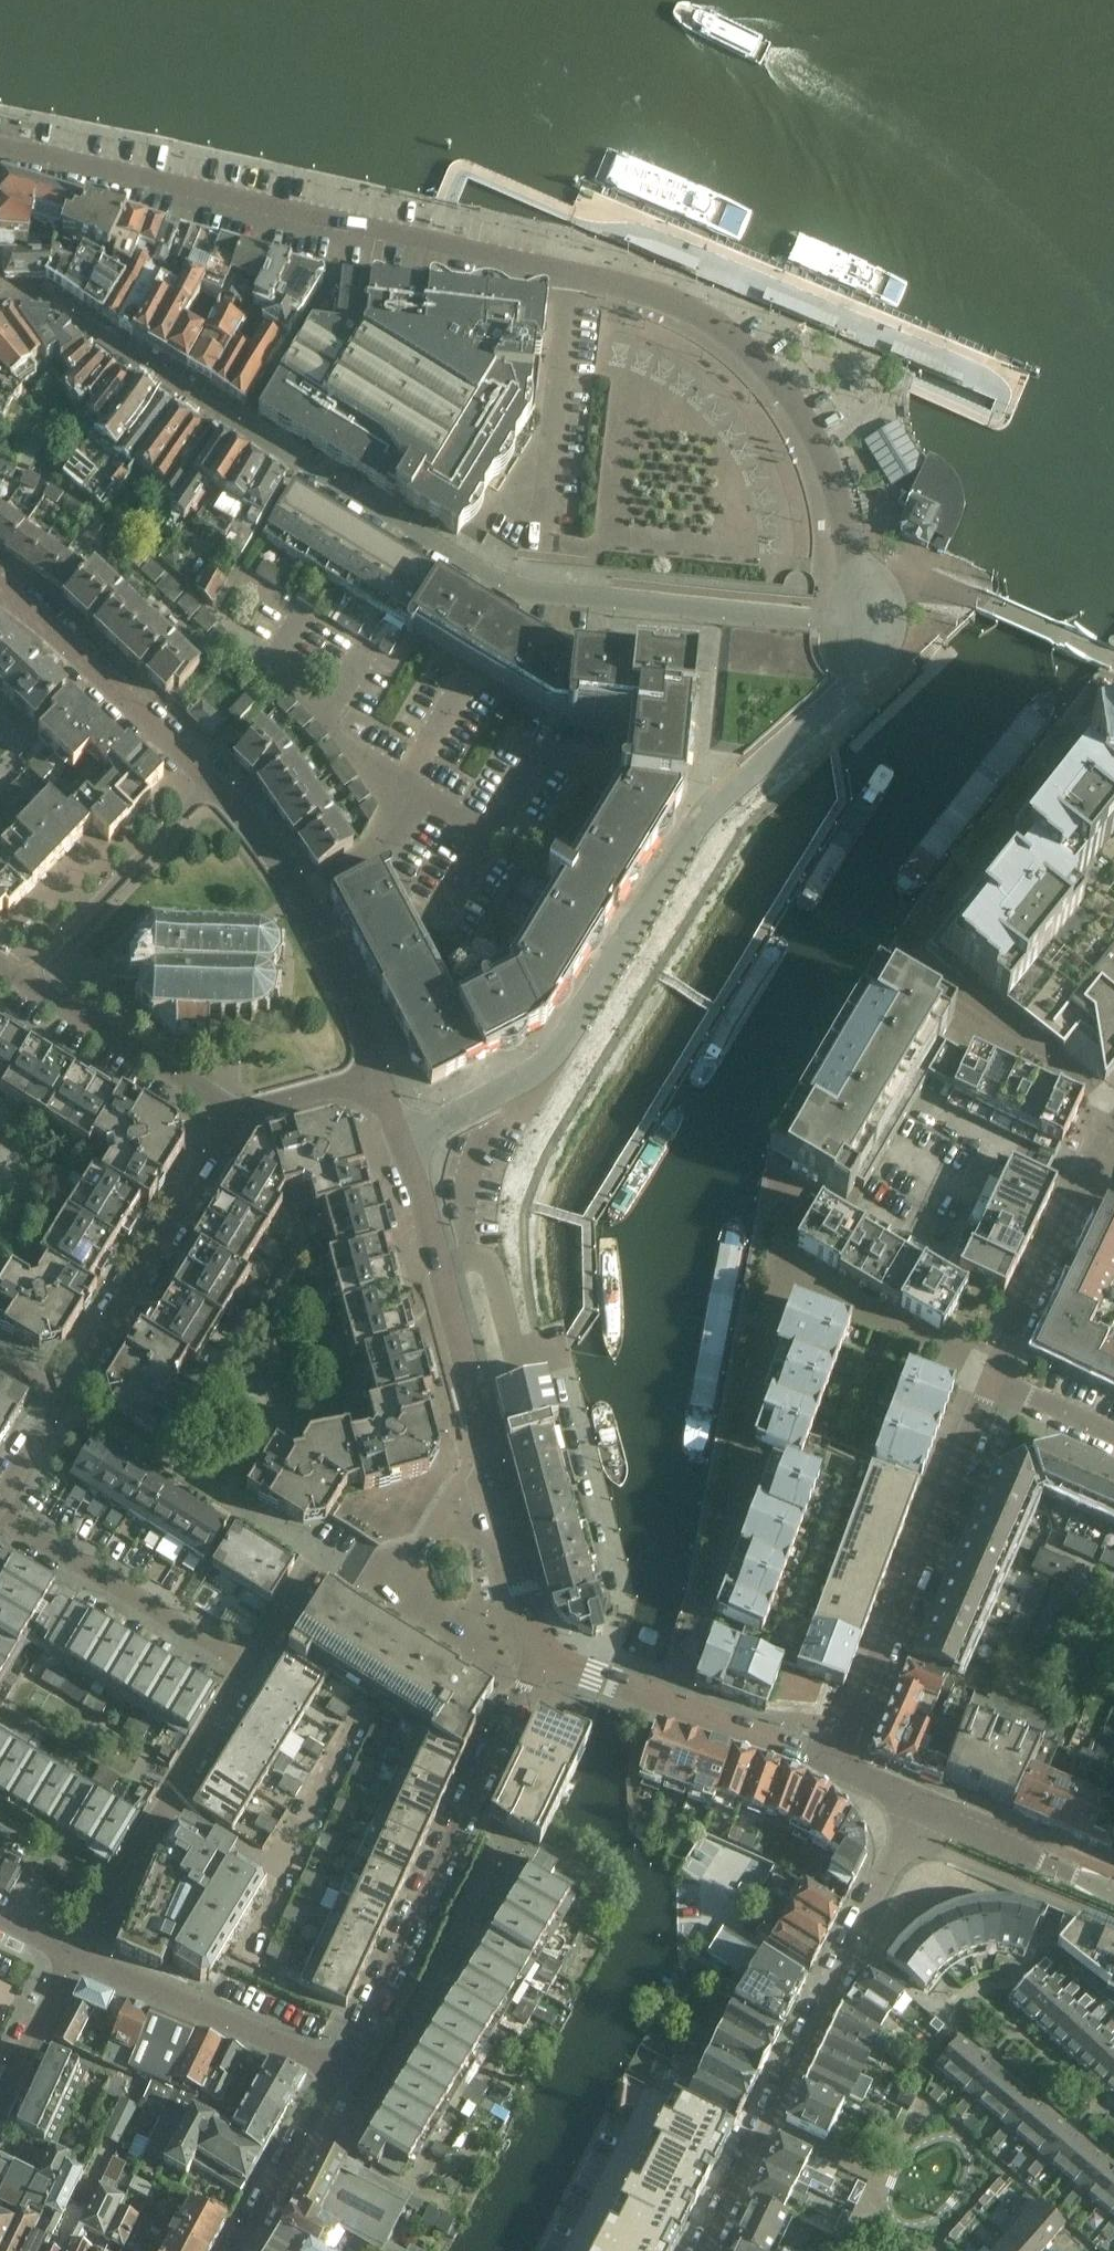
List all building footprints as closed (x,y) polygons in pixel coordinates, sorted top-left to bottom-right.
[(57,233),(58,227),(61,228),(63,222),(67,224),(70,216),(78,219),(84,205),(74,201),(73,202),(48,194),(37,190),(36,191),(11,183),(11,182),(1,179),(0,180),(0,181),(0,235),(27,236),(28,224),(57,233)] [(125,218),(84,205),(78,219),(70,216),(67,224),(63,222),(61,228),(59,236),(107,256),(109,251),(125,218)] [(146,224),(125,218),(109,251),(123,257),(119,266),(112,263),(108,273),(124,282),(133,262),(146,224)] [(164,229),(146,224),(133,262),(124,282),(101,319),(117,330),(147,274),(152,261),(164,229)] [(180,234),(164,229),(152,261),(147,274),(160,280),(162,276),(180,234)] [(200,240),(180,234),(162,276),(165,277),(167,274),(181,283),(200,240)] [(0,235),(0,258),(4,277),(10,281),(45,281),(50,256),(42,256),(41,238),(27,236),(0,235)] [(55,240),(50,256),(45,281),(45,282),(63,293),(82,254),(83,252),(75,248),(55,240)] [(219,247),(200,240),(181,283),(183,284),(178,294),(177,293),(171,304),(188,312),(197,295),(201,287),(219,247)] [(240,253),(219,247),(201,287),(197,295),(199,296),(207,281),(215,286),(210,296),(218,300),(240,253)] [(270,263),(240,253),(218,300),(221,301),(220,304),(245,316),(246,313),(270,263)] [(82,308),(101,269),(103,265),(82,254),(63,293),(82,308)] [(289,268),(270,263),(246,313),(250,316),(251,314),(260,319),(259,321),(262,322),(266,313),(289,268)] [(289,268),(266,313),(262,322),(261,324),(265,327),(285,339),(321,284),(321,283),(322,281),(321,279),(320,278),(318,277),(289,268)] [(108,273),(101,269),(82,308),(83,309),(84,308),(99,318),(99,319),(100,320),(101,319),(124,282),(108,273)] [(117,330),(131,338),(160,280),(147,274),(117,330)] [(131,338),(147,348),(171,304),(177,293),(161,284),(165,277),(162,276),(160,280),(131,338)] [(338,281),(258,414),(276,426),(283,430),(282,430),(284,431),(285,431),(291,435),(325,456),(332,460),(332,461),(334,462),(334,461),(340,465),(393,498),(396,493),(403,498),(400,502),(457,537),(459,533),(462,529),(468,519),(483,494),(488,487),(492,479),(499,475),(500,475),(500,474),(498,470),(509,452),(514,452),(514,451),(514,443),(534,410),(543,339),(544,326),(547,303),(545,303),(545,305),(525,303),(508,301),(501,296),(498,300),(476,297),(474,293),(467,296),(449,294),(442,289),(440,293),(418,291),(416,286),(409,289),(391,287),(351,283),(338,281)] [(788,299),(766,290),(762,301),(784,310),(788,299)] [(164,358),(186,371),(203,333),(185,324),(199,296),(197,295),(188,312),(164,358)] [(147,348),(164,358),(188,312),(171,304),(147,348)] [(186,371),(211,386),(245,316),(220,304),(205,334),(203,333),(186,371)] [(838,320),(816,311),(812,322),(834,331),(838,320)] [(211,386),(226,395),(265,327),(261,324),(262,322),(259,321),(251,335),(258,338),(252,349),(237,341),(250,316),(246,313),(245,316),(211,386)] [(12,314),(10,315),(41,361),(43,360),(48,367),(54,362),(56,360),(62,368),(81,348),(49,318),(12,314)] [(29,370),(41,361),(10,315),(6,318),(0,322),(0,331),(29,370)] [(226,395),(232,399),(244,407),(254,390),(271,359),(285,339),(265,327),(226,395)] [(16,392),(36,379),(29,370),(0,331),(0,377),(16,392)] [(94,358),(82,349),(81,348),(62,368),(64,370),(63,370),(71,383),(94,358)] [(105,367),(94,358),(71,383),(60,394),(78,411),(87,401),(82,397),(105,367)] [(116,376),(105,367),(82,397),(87,401),(93,406),(116,376)] [(132,385),(116,376),(93,406),(73,430),(82,437),(88,442),(112,414),(132,385)] [(16,392),(0,377),(0,399),(10,407),(21,396),(16,392)] [(153,397),(132,385),(112,414),(88,442),(105,456),(103,457),(107,460),(112,454),(133,427),(153,397)] [(101,479),(95,475),(81,492),(102,511),(120,491),(130,477),(174,412),(153,397),(133,427),(112,454),(117,459),(114,463),(119,468),(118,470),(112,465),(101,479)] [(4,419),(14,425),(19,428),(25,419),(10,407),(0,399),(0,416),(4,419)] [(174,412),(137,467),(152,478),(188,421),(174,412)] [(50,438),(25,419),(19,428),(14,425),(11,429),(15,432),(13,434),(25,442),(42,451),(50,438)] [(188,421),(152,478),(166,488),(203,430),(188,421)] [(175,506),(218,439),(203,430),(166,488),(160,497),(175,506)] [(232,448),(218,439),(175,506),(169,515),(183,523),(189,515),(199,522),(204,515),(193,508),(232,448)] [(42,452),(25,442),(15,464),(31,471),(42,452)] [(248,459),(232,448),(193,508),(204,515),(219,492),(225,497),(248,459)] [(55,452),(47,460),(58,470),(65,461),(55,452)] [(75,458),(61,475),(81,492),(95,475),(94,474),(102,464),(94,458),(87,467),(75,458)] [(264,469),(263,469),(248,459),(225,497),(219,492),(204,515),(199,522),(197,525),(224,541),(228,535),(264,469)] [(14,470),(1,465),(0,469),(0,476),(10,480),(14,470)] [(929,466),(913,499),(912,499),(910,498),(903,512),(906,514),(898,529),(901,537),(927,550),(935,534),(939,536),(933,548),(944,553),(954,529),(951,527),(955,519),(956,511),(956,504),(956,500),(955,496),(952,489),(950,485),(948,482),(943,476),(940,472),(937,470),(934,468),(930,466),(929,466)] [(256,532),(278,493),(284,484),(284,483),(264,469),(228,535),(237,541),(231,553),(241,558),(256,532)] [(34,490),(37,480),(25,475),(21,485),(34,490)] [(292,487),(291,487),(278,508),(280,509),(262,539),(284,552),(315,501),(313,500),(311,503),(296,494),(298,491),(297,490),(296,486),(292,487)] [(61,496),(50,487),(43,496),(55,504),(61,496)] [(284,552),(324,577),(355,526),(354,525),(352,528),(337,519),(338,516),(338,515),(337,511),(333,512),(332,512),(330,515),(315,505),(317,502),(315,501),(284,552)] [(82,510),(70,502),(64,511),(76,519),(82,510)] [(6,550),(22,528),(23,526),(2,512),(0,515),(0,546),(6,550)] [(102,525),(91,517),(84,525),(96,533),(102,525)] [(324,577),(365,602),(396,551),(394,550),(393,553),(377,544),(379,541),(378,540),(377,536),(373,537),(371,540),(356,530),(357,527),(355,526),(324,577)] [(4,552),(13,558),(25,566),(42,543),(22,528),(6,550),(4,552)] [(128,545),(120,538),(111,548),(119,555),(128,545)] [(25,566),(34,573),(45,581),(63,557),(42,543),(25,566)] [(145,560),(132,549),(124,558),(137,569),(145,560)] [(365,602),(404,626),(434,578),(418,569),(420,566),(419,565),(418,561),(414,562),(413,562),(412,565),(396,555),(398,552),(396,551),(365,602)] [(45,581),(55,588),(66,595),(86,574),(63,557),(45,581)] [(162,576),(149,564),(141,573),(154,584),(162,576)] [(263,564),(256,575),(266,581),(273,570),(263,564)] [(86,574),(66,595),(63,598),(87,620),(88,619),(95,626),(94,627),(117,649),(145,617),(93,567),(86,574)] [(276,587),(283,576),(273,570),(266,581),(273,586),(276,587)] [(207,573),(196,592),(212,608),(218,598),(226,584),(207,573)] [(434,578),(404,626),(407,628),(406,629),(405,631),(406,633),(406,634),(407,635),(409,636),(411,636),(412,635),(413,634),(472,670),(473,670),(476,665),(503,618),(504,617),(503,616),(502,616),(492,610),(490,608),(490,609),(478,601),(452,586),(435,575),(434,578)] [(166,579),(156,590),(163,596),(172,585),(166,579)] [(172,604),(181,594),(172,585),(163,596),(172,604)] [(303,589),(297,600),(307,606),(313,595),(303,589)] [(317,612),(323,601),(313,595),(307,606),(317,612)] [(199,610),(186,598),(177,607),(190,619),(199,610)] [(206,635),(215,625),(203,614),(194,623),(206,635)] [(344,614),(337,625),(347,631),(354,620),(344,614)] [(165,695),(166,694),(174,685),(178,688),(197,667),(145,617),(117,649),(139,670),(140,669),(147,676),(146,677),(165,695)] [(476,665),(473,670),(550,718),(628,726),(625,756),(639,758),(644,758),(668,761),(674,761),(686,762),(688,748),(688,745),(689,735),(696,670),(679,669),(676,666),(673,664),(669,662),(665,661),(661,661),(657,662),(653,663),(649,666),(618,663),(589,660),(572,658),(571,659),(570,659),(570,658),(556,649),(530,633),(518,626),(516,624),(506,618),(504,617),(503,618),(476,665)] [(357,637),(364,626),(354,620),(347,631),(357,637)] [(10,639),(0,630),(0,651),(10,639)] [(210,640),(218,648),(227,637),(219,630),(210,640)] [(34,723),(64,691),(10,639),(0,651),(0,690),(34,723)] [(396,645),(386,639),(379,651),(389,657),(396,645)] [(224,678),(230,684),(233,681),(227,675),(224,678)] [(38,736),(39,737),(72,769),(89,752),(106,733),(68,696),(50,715),(55,719),(38,736)] [(227,714),(237,724),(253,707),(244,697),(227,714)] [(288,697),(286,698),(278,707),(285,715),(295,705),(288,697)] [(201,702),(188,716),(187,716),(211,738),(224,723),(201,702)] [(311,721),(300,709),(291,718),(302,730),(311,721)] [(285,750),(260,726),(239,747),(242,750),(233,759),(252,777),(253,776),(259,784),(258,785),(275,811),(310,787),(285,750)] [(326,738),(315,726),(306,733),(317,746),(326,738)] [(108,843),(133,817),(150,799),(146,795),(162,778),(127,744),(123,749),(106,733),(89,752),(106,768),(109,764),(113,767),(87,796),(86,795),(66,816),(84,834),(91,827),(108,843)] [(1089,739),(1094,789),(1092,792),(1113,810),(1113,736),(1089,739)] [(340,757),(331,744),(321,750),(330,765),(340,757)] [(37,756),(26,768),(42,783),(53,771),(37,756)] [(378,869),(329,895),(337,910),(351,936),(366,964),(380,990),(409,1044),(423,1071),(431,1086),(499,1049),(503,1050),(507,1050),(511,1049),(514,1048),(518,1046),(521,1044),(523,1041),(525,1037),(526,1035),(544,1025),(555,1007),(559,1006),(562,1004),(565,1001),(568,998),(570,994),(571,991),(571,987),(571,983),(571,981),(587,955),(591,953),(594,951),(597,949),(599,946),(601,942),(603,939),(603,935),(603,931),(603,929),(626,892),(629,890),(633,888),(636,886),(638,882),(640,879),(641,875),(642,871),(642,867),(641,866),(657,839),(661,838),(664,836),(667,833),(670,830),(672,827),(673,823),(673,819),(673,815),(673,814),(682,799),(678,797),(679,794),(683,794),(685,777),(685,772),(686,762),(674,761),(668,761),(644,758),(639,758),(625,756),(625,762),(624,767),(622,787),(618,787),(614,793),(566,872),(565,872),(564,873),(553,867),(547,876),(558,883),(557,884),(558,885),(508,967),(511,974),(456,1003),(400,896),(388,875),(390,873),(391,872),(391,870),(390,868),(389,867),(387,866),(386,866),(384,867),(379,869),(378,869)] [(355,779),(343,762),(332,769),(344,787),(355,779)] [(62,779),(51,791),(59,799),(70,786),(62,779)] [(938,950),(1104,1082),(1113,1070),(1113,810),(1092,792),(1074,779),(1057,801),(1061,804),(1050,819),(1045,815),(982,895),(991,903),(980,917),(970,910),(938,950)] [(0,798),(0,800),(10,810),(25,795),(14,784),(0,798)] [(368,798),(358,784),(348,791),(358,804),(368,798)] [(317,872),(318,872),(352,848),(310,787),(275,811),(293,837),(295,836),(300,844),(299,844),(317,872)] [(33,888),(84,834),(66,816),(48,799),(0,849),(0,850),(1,851),(0,851),(0,914),(4,910),(8,914),(33,888)] [(376,810),(371,802),(360,810),(368,823),(376,810)] [(230,926),(212,924),(211,927),(199,926),(200,923),(196,923),(195,926),(183,925),(184,922),(181,922),(181,925),(177,925),(175,924),(175,922),(172,921),(172,924),(154,924),(153,922),(150,923),(151,926),(138,940),(136,939),(135,940),(131,938),(114,957),(111,959),(112,961),(112,964),(114,965),(114,974),(112,975),(112,978),(111,980),(113,982),(114,981),(137,981),(136,997),(134,998),(135,1001),(137,1000),(151,1014),(150,1016),(153,1018),(176,1038),(182,1037),(209,1039),(209,1021),(213,1021),(213,1017),(220,1017),(220,1022),(224,1021),(224,1017),(235,1018),(235,1022),(238,1022),(239,1017),(250,1017),(250,1021),(253,1021),(254,1016),(263,1013),(266,1017),(270,1015),(267,1011),(274,1002),(278,1005),(280,1002),(275,1000),(277,988),(281,988),(281,984),(276,985),(270,976),(276,971),(273,968),(278,960),(282,962),(283,958),(285,958),(284,946),(282,946),(282,943),(278,944),(273,937),(275,934),(272,932),(270,935),(261,932),(260,928),(257,928),(257,932),(245,930),(245,927),(242,927),(242,930),(230,929),(230,926)] [(953,1018),(899,986),(893,983),(875,973),(857,1004),(795,1109),(792,1114),(779,1136),(768,1155),(786,1167),(827,1190),(846,1201),(855,1186),(863,1190),(927,1081),(938,1087),(951,1093),(965,1062),(937,1046),(953,1018)] [(3,1018),(0,1022),(0,1093),(1,1094),(31,1046),(20,1039),(25,1032),(3,1018)] [(45,1120),(73,1072),(61,1065),(64,1061),(46,1049),(43,1053),(31,1046),(1,1094),(45,1120)] [(950,1094),(973,1106),(994,1060),(971,1049),(965,1062),(951,1093),(950,1094)] [(1016,1070),(994,1060),(973,1106),(995,1116),(1016,1070)] [(1016,1070),(995,1116),(1016,1126),(1037,1081),(1016,1070)] [(110,1084),(89,1071),(84,1079),(73,1072),(45,1120),(88,1147),(93,1139),(117,1099),(105,1092),(110,1084)] [(1016,1126),(1038,1136),(1059,1091),(1037,1081),(1016,1126)] [(134,1099),(121,1091),(117,1099),(93,1139),(106,1148),(113,1147),(114,1153),(180,1137),(178,1126),(173,1123),(153,1111),(154,1109),(145,1103),(135,1097),(134,1099)] [(1059,1091),(1038,1136),(1060,1147),(1061,1147),(1071,1125),(1076,1114),(1082,1102),(1059,1091)] [(327,1122),(304,1128),(303,1126),(282,1131),(282,1134),(270,1137),(284,1191),(302,1187),(306,1189),(342,1126),(332,1120),(327,1122)] [(369,1195),(354,1137),(352,1132),(342,1126),(306,1189),(310,1191),(315,1211),(323,1209),(369,1195)] [(116,1160),(109,1161),(101,1174),(141,1201),(148,1205),(156,1192),(158,1194),(164,1184),(162,1183),(183,1149),(180,1137),(114,1153),(116,1160)] [(213,1189),(218,1192),(222,1185),(226,1187),(220,1197),(269,1228),(282,1207),(277,1204),(284,1191),(270,1137),(255,1141),(238,1169),(234,1166),(238,1159),(233,1156),(213,1189)] [(1010,1164),(999,1186),(1045,1208),(1049,1199),(1056,1185),(1045,1180),(1010,1163),(1010,1164)] [(93,1169),(66,1213),(114,1244),(121,1232),(128,1237),(142,1216),(141,1216),(134,1211),(141,1201),(101,1174),(93,1169)] [(999,1186),(989,1208),(1035,1229),(1041,1216),(1045,1208),(999,1186)] [(391,1242),(388,1230),(396,1228),(390,1204),(381,1206),(377,1192),(369,1195),(323,1209),(336,1256),(391,1242)] [(205,1206),(192,1227),(199,1232),(193,1242),(241,1271),(269,1228),(220,1197),(212,1210),(205,1206)] [(1106,1200),(1096,1221),(1113,1229),(1113,1204),(1106,1200)] [(862,1228),(820,1203),(807,1225),(849,1250),(862,1228)] [(989,1208),(979,1229),(1025,1250),(1028,1242),(1035,1229),(989,1208)] [(39,1257),(46,1261),(88,1285),(95,1274),(99,1276),(111,1258),(107,1255),(114,1244),(66,1213),(39,1257)] [(1087,1240),(1113,1252),(1113,1229),(1096,1221),(1087,1240)] [(849,1250),(807,1225),(795,1247),(837,1272),(849,1250)] [(837,1272),(858,1284),(883,1240),(862,1228),(849,1250),(837,1272)] [(1014,1272),(1025,1250),(979,1229),(969,1251),(1014,1272)] [(858,1284),(878,1296),(904,1253),(883,1240),(858,1284)] [(1078,1259),(1113,1276),(1113,1252),(1087,1240),(1078,1259)] [(187,1247),(167,1280),(171,1283),(176,1275),(181,1278),(173,1290),(222,1320),(248,1276),(241,1271),(193,1242),(192,1243),(199,1248),(192,1260),(187,1257),(191,1250),(187,1247)] [(391,1244),(391,1242),(336,1256),(327,1258),(341,1308),(395,1293),(392,1280),(397,1278),(399,1287),(405,1285),(395,1249),(389,1250),(391,1258),(386,1259),(383,1246),(391,1244)] [(969,1251),(958,1273),(958,1274),(972,1281),(1003,1296),(1014,1272),(969,1251)] [(899,1308),(912,1287),(925,1265),(904,1253),(878,1296),(899,1308)] [(1113,1276),(1078,1259),(1069,1278),(1105,1295),(1113,1276)] [(88,1303),(96,1290),(88,1285),(46,1261),(37,1277),(33,1278),(50,1349),(61,1346),(82,1312),(84,1314),(90,1304),(88,1303)] [(925,1265),(912,1287),(954,1311),(967,1289),(925,1265)] [(0,1287),(0,1328),(5,1331),(33,1349),(38,1352),(50,1349),(33,1278),(29,1279),(12,1269),(0,1287)] [(1069,1278),(1060,1297),(1096,1314),(1105,1295),(1069,1278)] [(941,1333),(954,1311),(912,1287),(899,1308),(941,1333)] [(159,1297),(146,1318),(153,1323),(147,1332),(187,1359),(195,1364),(222,1320),(173,1290),(166,1302),(159,1297)] [(414,1328),(408,1308),(407,1304),(399,1306),(395,1293),(341,1308),(354,1358),(362,1355),(408,1343),(405,1330),(414,1328)] [(1037,1352),(1077,1371),(1088,1377),(1105,1341),(1087,1332),(1095,1315),(1096,1314),(1060,1297),(1036,1348),(1037,1352)] [(841,1347),(850,1325),(850,1323),(792,1302),(783,1326),(841,1347)] [(833,1371),(841,1347),(783,1326),(774,1350),(780,1352),(833,1371)] [(154,1434),(167,1442),(197,1393),(180,1383),(178,1374),(187,1359),(147,1332),(140,1328),(132,1340),(130,1339),(124,1349),(126,1350),(105,1385),(110,1407),(115,1410),(135,1422),(133,1424),(143,1430),(153,1436),(154,1434)] [(422,1393),(429,1391),(431,1391),(427,1376),(432,1375),(434,1383),(440,1381),(429,1344),(424,1345),(427,1354),(421,1355),(417,1340),(408,1343),(362,1355),(375,1403),(366,1405),(368,1409),(422,1393)] [(1107,1386),(1113,1371),(1113,1345),(1105,1341),(1088,1377),(1107,1386)] [(780,1352),(772,1373),(825,1392),(833,1371),(780,1352)] [(954,1387),(908,1370),(907,1370),(898,1394),(945,1411),(954,1387)] [(816,1416),(825,1392),(772,1373),(763,1396),(769,1398),(816,1416)] [(545,1374),(494,1388),(505,1431),(557,1417),(545,1374)] [(28,1400),(0,1383),(0,1405),(18,1416),(28,1400)] [(363,1492),(422,1477),(427,1475),(439,1455),(422,1393),(368,1409),(372,1423),(368,1432),(351,1437),(361,1483),(363,1492)] [(937,1433),(945,1411),(898,1394),(890,1416),(937,1433)] [(769,1398),(761,1419),(808,1437),(816,1416),(769,1398)] [(18,1416),(0,1405),(0,1427),(8,1432),(18,1416)] [(928,1456),(937,1433),(890,1416),(881,1438),(928,1456)] [(505,1431),(515,1466),(515,1467),(567,1453),(557,1417),(505,1431)] [(800,1461),(808,1437),(761,1419),(752,1443),(775,1452),(792,1458),(800,1461)] [(8,1432),(0,1427),(0,1445),(8,1432)] [(301,1451),(293,1453),(275,1443),(246,1490),(258,1498),(257,1501),(267,1507),(276,1513),(277,1510),(302,1526),(325,1521),(329,1514),(345,1487),(361,1483),(351,1437),(348,1428),(311,1438),(309,1439),(301,1451)] [(715,1614),(714,1617),(720,1619),(745,1628),(737,1648),(758,1656),(782,1664),(781,1667),(795,1672),(823,1683),(833,1686),(842,1690),(851,1666),(859,1643),(864,1630),(867,1621),(871,1612),(876,1599),(881,1585),(884,1576),(887,1567),(892,1554),(897,1540),(901,1531),(904,1523),(909,1507),(918,1485),(870,1468),(872,1462),(873,1461),(839,1448),(836,1455),(828,1452),(831,1445),(808,1437),(800,1461),(792,1458),(790,1463),(773,1457),(764,1481),(756,1501),(747,1526),(738,1550),(731,1570),(723,1591),(715,1614)] [(920,1480),(928,1456),(881,1438),(873,1461),(872,1462),(920,1480)] [(112,1455),(94,1443),(93,1443),(71,1479),(90,1490),(112,1455)] [(1031,1457),(993,1472),(913,1657),(911,1663),(955,1682),(958,1677),(1036,1497),(1045,1494),(1113,1524),(1113,1470),(1059,1446),(1031,1457)] [(515,1467),(524,1502),(576,1488),(567,1453),(515,1467)] [(131,1467),(112,1455),(90,1490),(109,1503),(131,1467)] [(150,1478),(131,1467),(109,1503),(128,1514),(150,1478)] [(169,1490),(150,1478),(128,1514),(146,1526),(169,1490)] [(524,1502),(534,1537),(585,1523),(576,1488),(524,1502)] [(188,1502),(169,1490),(146,1526),(166,1537),(188,1502)] [(206,1513),(188,1502),(166,1537),(184,1549),(206,1513)] [(226,1525),(225,1525),(206,1513),(184,1549),(203,1561),(226,1525)] [(534,1537),(544,1573),(595,1558),(585,1523),(534,1537)] [(211,1568),(269,1605),(270,1605),(293,1567),(235,1531),(211,1568)] [(1062,1549),(1091,1561),(1097,1548),(1068,1536),(1062,1549)] [(1113,1571),(1113,1556),(1104,1552),(1098,1565),(1113,1571)] [(1064,1563),(1063,1565),(1041,1555),(1033,1570),(1063,1585),(1072,1567),(1064,1563)] [(544,1573),(553,1608),(592,1596),(592,1594),(603,1591),(602,1589),(595,1558),(544,1573)] [(42,1639),(48,1642),(69,1609),(70,1610),(78,1597),(55,1583),(52,1587),(23,1570),(25,1568),(19,1564),(17,1566),(14,1564),(13,1565),(7,1561),(0,1574),(0,1585),(1,1586),(0,1587),(0,1678),(29,1630),(42,1639)] [(1046,1587),(1033,1582),(1021,1611),(1034,1616),(1046,1587)] [(492,1691),(327,1589),(287,1653),(327,1678),(330,1673),(402,1718),(417,1727),(418,1727),(463,1755),(483,1711),(481,1710),(492,1691)] [(1021,1662),(1047,1673),(1078,1601),(1052,1590),(1021,1662)] [(553,1608),(555,1616),(574,1629),(593,1637),(595,1637),(596,1638),(602,1636),(600,1628),(603,1627),(603,1618),(604,1617),(605,1605),(603,1591),(592,1594),(592,1596),(553,1608)] [(43,1649),(187,1736),(188,1737),(213,1696),(70,1610),(69,1609),(48,1642),(43,1649)] [(229,1629),(234,1621),(225,1615),(220,1623),(229,1629)] [(1031,1624),(1017,1619),(1005,1648),(1018,1653),(1031,1624)] [(238,1635),(243,1627),(234,1621),(229,1629),(238,1635)] [(253,1633),(252,1632),(243,1627),(238,1635),(248,1641),(253,1633)] [(712,1639),(709,1647),(694,1686),(717,1694),(735,1647),(712,1639)] [(717,1694),(741,1703),(758,1656),(737,1648),(735,1647),(717,1694)] [(287,1653),(276,1672),(315,1697),(327,1678),(287,1653)] [(741,1703),(760,1710),(765,1711),(781,1667),(782,1664),(758,1656),(741,1703)] [(954,1688),(908,1668),(899,1688),(937,1704),(946,1708),(949,1699),(954,1688)] [(41,1682),(50,1687),(58,1674),(49,1669),(41,1682)] [(303,1716),(315,1697),(276,1672),(264,1691),(303,1716)] [(67,1680),(58,1674),(50,1687),(59,1693),(67,1680)] [(875,1758),(894,1765),(895,1766),(916,1717),(939,1727),(946,1708),(937,1704),(899,1688),(871,1750),(875,1758)] [(973,1697),(954,1688),(949,1699),(946,1708),(939,1727),(920,1775),(940,1783),(941,1783),(944,1777),(944,1776),(964,1722),(970,1706),(973,1697)] [(291,1735),(303,1716),(264,1691),(252,1710),(291,1735)] [(82,1707),(92,1712),(99,1699),(90,1694),(82,1707)] [(1042,1717),(1019,1707),(991,1695),(988,1703),(973,1697),(970,1706),(993,1715),(986,1731),(964,1722),(944,1776),(944,1777),(945,1777),(944,1780),(1012,1807),(1014,1804),(1015,1805),(1038,1751),(1016,1742),(1022,1727),(1043,1736),(1049,1721),(1042,1718),(1042,1717)] [(108,1704),(99,1699),(92,1712),(100,1717),(108,1704)] [(334,1717),(341,1705),(332,1700),(325,1711),(334,1717)] [(341,1705),(334,1717),(342,1722),(349,1711),(341,1705)] [(280,1754),(291,1735),(252,1710),(240,1730),(280,1754)] [(537,1714),(490,1816),(521,1839),(522,1836),(539,1847),(590,1738),(562,1725),(561,1728),(537,1714)] [(1015,1805),(1012,1811),(1037,1822),(1053,1782),(1046,1779),(1058,1748),(1069,1722),(1052,1715),(1049,1721),(1043,1736),(1044,1736),(1038,1751),(1015,1805)] [(895,1766),(905,1770),(919,1775),(920,1775),(939,1727),(916,1717),(895,1766)] [(123,1731),(132,1737),(140,1724),(131,1718),(123,1731)] [(28,1724),(19,1719),(11,1732),(20,1738),(28,1724)] [(28,1743),(37,1730),(28,1724),(20,1738),(28,1743)] [(149,1729),(140,1724),(132,1737),(141,1742),(149,1729)] [(664,1787),(682,1734),(657,1726),(641,1773),(640,1779),(664,1787)] [(376,1745),(382,1732),(372,1727),(366,1740),(376,1745)] [(418,1727),(417,1727),(406,1751),(454,1773),(463,1755),(418,1727)] [(268,1773),(280,1754),(240,1730),(228,1749),(268,1773)] [(382,1732),(376,1745),(387,1749),(393,1737),(382,1732)] [(664,1787),(688,1795),(706,1742),(682,1734),(664,1787)] [(310,1755),(317,1744),(309,1738),(302,1750),(310,1755)] [(1064,1787),(1053,1782),(1037,1822),(1061,1833),(1098,1742),(1093,1740),(1088,1751),(1083,1749),(1079,1759),(1076,1757),(1064,1787)] [(135,1823),(0,1742),(0,1797),(111,1865),(136,1824),(135,1823)] [(688,1795),(713,1803),(731,1751),(706,1742),(688,1795)] [(1072,1838),(1084,1843),(1101,1803),(1091,1799),(1104,1769),(1092,1764),(1100,1743),(1098,1742),(1061,1833),(1072,1838)] [(69,1749),(60,1743),(51,1757),(60,1762),(69,1749)] [(317,1744),(310,1755),(319,1760),(326,1749),(317,1744)] [(159,1756),(171,1763),(172,1764),(177,1755),(164,1748),(159,1756)] [(69,1768),(78,1755),(69,1749),(60,1762),(69,1768)] [(256,1792),(268,1773),(228,1749),(216,1768),(256,1792)] [(446,1791),(454,1773),(406,1751),(398,1769),(446,1791)] [(717,1836),(728,1804),(740,1808),(756,1759),(731,1751),(713,1803),(704,1831),(717,1836)] [(740,1808),(765,1817),(782,1768),(756,1759),(740,1808)] [(360,1781),(365,1768),(355,1764),(349,1776),(360,1781)] [(110,1774),(101,1768),(93,1782),(102,1787),(110,1774)] [(244,1812),(256,1792),(216,1768),(204,1787),(244,1812)] [(365,1768),(360,1781),(370,1786),(376,1773),(365,1768)] [(765,1817),(790,1825),(806,1778),(782,1768),(765,1817)] [(438,1809),(446,1791),(398,1769),(389,1787),(438,1809)] [(111,1793),(119,1779),(110,1774),(102,1787),(111,1793)] [(286,1793),(294,1782),(285,1777),(278,1788),(286,1793)] [(790,1825),(811,1836),(831,1796),(831,1794),(817,1785),(817,1784),(806,1778),(790,1825)] [(294,1782),(286,1793),(295,1799),(302,1787),(294,1782)] [(231,1832),(244,1812),(204,1787),(192,1807),(231,1832)] [(429,1828),(438,1809),(389,1787),(381,1805),(429,1828)] [(147,1806),(152,1797),(139,1790),(134,1798),(147,1806)] [(809,1840),(827,1851),(830,1853),(849,1813),(839,1803),(839,1802),(831,1796),(811,1836),(809,1840)] [(343,1817),(348,1805),(338,1800),(332,1812),(343,1817)] [(1111,1808),(1101,1803),(1084,1843),(1109,1854),(1113,1842),(1113,1802),(1111,1808)] [(348,1805),(343,1817),(353,1822),(359,1810),(348,1805)] [(421,1846),(429,1828),(381,1805),(373,1823),(421,1846)] [(862,1833),(859,1828),(857,1825),(850,1816),(851,1815),(849,1813),(830,1853),(837,1858),(829,1872),(851,1887),(852,1887),(865,1861),(865,1850),(862,1833)] [(263,1832),(270,1820),(262,1815),(254,1827),(263,1832)] [(270,1820),(263,1832),(271,1837),(279,1825),(270,1820)] [(413,1864),(421,1846),(373,1823),(364,1841),(413,1864)] [(209,1982),(227,1951),(265,1889),(213,1857),(214,1855),(176,1833),(162,1856),(163,1857),(161,1858),(159,1859),(157,1861),(156,1864),(156,1866),(157,1869),(153,1867),(115,1953),(135,1962),(135,1961),(160,1972),(167,1957),(209,1982)] [(326,1853),(332,1841),(321,1836),(315,1848),(326,1853)] [(757,1842),(743,1836),(740,1846),(753,1851),(757,1842)] [(332,1841),(326,1853),(336,1858),(342,1846),(332,1841)] [(404,1882),(413,1864),(364,1841),(356,1859),(404,1882)] [(396,1900),(404,1882),(356,1859),(348,1877),(396,1900)] [(1,1860),(0,1861),(0,1891),(9,1896),(23,1873),(1,1860)] [(798,1860),(794,1870),(801,1873),(805,1864),(798,1860)] [(362,2148),(359,2153),(364,2156),(363,2157),(363,2158),(363,2159),(363,2160),(364,2162),(365,2163),(366,2163),(368,2164),(369,2164),(370,2164),(372,2163),(373,2161),(374,2162),(398,2177),(405,2167),(406,2167),(444,2105),(459,2114),(466,2102),(476,2108),(487,2090),(474,2082),(481,2070),(470,2063),(568,1899),(567,1899),(572,1890),(574,1888),(548,1872),(549,1871),(549,1869),(549,1867),(548,1866),(547,1865),(546,1865),(545,1864),(543,1864),(542,1864),(541,1865),(540,1866),(539,1867),(535,1864),(534,1864),(527,1874),(379,2121),(366,2142),(362,2148)] [(309,1889),(315,1877),(304,1872),(299,1885),(309,1889)] [(315,1877),(309,1889),(320,1894),(325,1882),(315,1877)] [(387,1918),(396,1900),(348,1877),(339,1896),(387,1918)] [(829,1933),(838,1914),(841,1909),(840,1909),(803,1885),(796,1881),(783,1903),(790,1907),(829,1933)] [(379,1936),(387,1918),(339,1896),(331,1914),(379,1936)] [(909,1981),(924,1992),(935,1977),(945,1967),(957,1959),(970,1954),(983,1951),(997,1950),(1011,1952),(1029,1958),(1043,1913),(1021,1906),(999,1903),(977,1904),(955,1909),(935,1918),(916,1931),(900,1946),(886,1964),(887,1965),(909,1981)] [(790,1907),(777,1928),(818,1955),(829,1933),(790,1907)] [(293,1925),(299,1913),(288,1908),(283,1920),(293,1925)] [(309,1918),(299,1913),(293,1925),(304,1930),(309,1918)] [(371,1954),(379,1936),(331,1914),(323,1932),(371,1954)] [(1084,1922),(1082,1922),(1080,1922),(1078,1923),(1077,1924),(1075,1927),(1063,1921),(1056,1943),(1060,1946),(1056,1951),(1108,1992),(1111,1985),(1113,1986),(1113,1935),(1084,1922)] [(809,1973),(818,1955),(777,1928),(772,1937),(760,1931),(756,1940),(809,1973)] [(792,2008),(803,1987),(804,1983),(722,1931),(707,1955),(740,1975),(792,2008)] [(362,1972),(371,1954),(323,1932),(314,1950),(362,1972)] [(276,1961),(282,1949),(271,1944),(266,1956),(276,1961)] [(292,1954),(282,1949),(276,1961),(287,1966),(292,1954)] [(354,1990),(356,1987),(362,1972),(314,1950),(306,1968),(347,1987),(354,1990)] [(561,1967),(548,1959),(537,1977),(550,1985),(561,1967)] [(1013,1996),(1009,2000),(1022,2013),(1050,1983),(1043,1977),(1052,1966),(1046,1960),(1013,1996)] [(878,1976),(901,1992),(905,1988),(909,1981),(886,1964),(882,1970),(878,1976)] [(354,1990),(347,1987),(306,1968),(297,1987),(345,2009),(354,1990)] [(869,1970),(855,1988),(890,2013),(903,1993),(901,1992),(878,1976),(869,1970)] [(1093,1990),(1098,1984),(1084,1973),(1079,1979),(1093,1990)] [(1022,2013),(1035,2025),(1063,1995),(1057,1989),(1065,1980),(1059,1974),(1050,1983),(1022,2013)] [(740,1975),(726,1999),(781,2031),(792,2008),(740,1975)] [(53,2040),(102,2063),(128,2003),(114,1997),(82,1983),(53,2040)] [(708,1988),(723,1997),(726,1993),(710,1983),(708,1988)] [(1098,1984),(1093,1990),(1107,2002),(1112,1996),(1098,1984)] [(1035,2025),(1049,2038),(1077,2008),(1069,2002),(1079,1991),(1073,1985),(1063,1995),(1035,2025)] [(878,2030),(890,2013),(855,1988),(841,2007),(841,2008),(878,2030)] [(1086,1997),(1077,2008),(1049,2038),(1063,2050),(1090,2020),(1084,2014),(1093,2004),(1086,1997)] [(726,1999),(725,1998),(720,2008),(731,2013),(725,2025),(723,2029),(769,2055),(781,2031),(726,1999)] [(536,2008),(523,2000),(512,2018),(525,2026),(536,2008)] [(153,2014),(128,2003),(102,2063),(128,2074),(153,2014)] [(841,2008),(841,2009),(830,2032),(884,2058),(889,2047),(876,2040),(881,2032),(878,2030),(841,2008)] [(1063,2050),(1076,2062),(1103,2032),(1097,2026),(1107,2016),(1100,2009),(1090,2020),(1063,2050)] [(167,2020),(153,2014),(128,2074),(142,2078),(156,2046),(167,2020)] [(169,2052),(180,2026),(167,2020),(156,2046),(169,2052)] [(944,2027),(936,2020),(929,2028),(938,2035),(944,2027)] [(1103,2032),(1076,2062),(1090,2074),(1113,2047),(1113,2042),(1110,2038),(1113,2034),(1113,2023),(1113,2022),(1103,2032)] [(156,2046),(142,2078),(156,2081),(150,2093),(146,2101),(166,2110),(168,2111),(172,2103),(192,2111),(193,2109),(199,2096),(171,2085),(196,2032),(180,2026),(169,2052),(156,2046)] [(758,2077),(769,2055),(723,2029),(718,2039),(711,2052),(758,2077)] [(224,2044),(196,2032),(171,2085),(199,2096),(201,2094),(224,2044)] [(830,2032),(828,2036),(821,2050),(862,2070),(866,2062),(879,2068),(884,2058),(830,2032)] [(906,2040),(893,2032),(888,2039),(901,2048),(906,2040)] [(977,2055),(959,2039),(935,2068),(953,2084),(977,2055)] [(511,2049),(498,2041),(487,2059),(500,2067),(511,2049)] [(221,2104),(245,2053),(224,2044),(201,2094),(199,2096),(193,2109),(203,2115),(210,2099),(221,2104)] [(1103,2087),(1113,2075),(1113,2047),(1090,2074),(1103,2087)] [(821,2050),(812,2069),(866,2095),(871,2085),(858,2078),(862,2070),(821,2050)] [(745,2104),(757,2079),(758,2077),(711,2052),(705,2066),(679,2051),(672,2064),(686,2072),(745,2104)] [(87,2070),(44,2053),(43,2053),(33,2070),(78,2091),(87,2070)] [(996,2070),(977,2055),(953,2084),(968,2096),(954,2112),(958,2116),(996,2070)] [(259,2082),(294,2099),(298,2092),(299,2092),(305,2080),(292,2074),(268,2064),(251,2056),(246,2066),(263,2074),(259,2082)] [(802,2088),(843,2107),(844,2108),(848,2099),(861,2106),(866,2095),(812,2069),(802,2088)] [(78,2091),(33,2070),(24,2089),(69,2110),(78,2091)] [(1014,2086),(996,2070),(958,2116),(961,2119),(975,2102),(990,2114),(1014,2086)] [(686,2072),(682,2081),(695,2088),(692,2093),(688,2091),(682,2101),(686,2103),(733,2128),(745,2104),(686,2072)] [(657,2074),(652,2082),(665,2090),(670,2082),(657,2074)] [(1103,2087),(1113,2097),(1113,2075),(1103,2087)] [(120,2099),(123,2091),(127,2082),(111,2077),(104,2094),(120,2099)] [(910,2093),(917,2096),(923,2083),(916,2080),(910,2093)] [(283,2119),(294,2099),(259,2082),(250,2098),(283,2119)] [(1032,2101),(1014,2086),(990,2114),(1004,2126),(990,2143),(994,2146),(1032,2101)] [(802,2088),(785,2123),(826,2143),(843,2107),(802,2088)] [(69,2110),(24,2089),(16,2108),(61,2129),(69,2110)] [(895,2109),(908,2116),(917,2096),(910,2093),(909,2093),(901,2089),(893,2107),(895,2108),(895,2109)] [(937,2104),(944,2095),(937,2089),(929,2098),(937,2104)] [(273,2138),(283,2119),(250,2098),(239,2117),(273,2138)] [(607,2226),(654,2250),(671,2250),(678,2237),(679,2237),(689,2217),(689,2216),(693,2207),(694,2207),(708,2180),(707,2179),(712,2170),(713,2170),(723,2149),(733,2128),(686,2103),(686,2105),(672,2098),(662,2119),(661,2119),(650,2141),(659,2146),(638,2188),(628,2184),(618,2205),(618,2206),(608,2226),(607,2226)] [(122,2141),(138,2108),(122,2100),(105,2133),(122,2141)] [(1050,2117),(1032,2101),(994,2146),(998,2149),(1012,2133),(1026,2145),(1050,2117)] [(166,2110),(146,2153),(165,2162),(192,2111),(172,2103),(168,2111),(166,2110)] [(616,2108),(615,2110),(615,2112),(616,2113),(617,2114),(617,2115),(618,2116),(620,2116),(622,2116),(623,2115),(625,2114),(626,2113),(626,2111),(626,2110),(625,2108),(624,2107),(623,2106),(621,2105),(619,2105),(618,2106),(617,2107),(616,2108)] [(61,2129),(16,2108),(7,2128),(8,2128),(52,2148),(61,2129)] [(241,2194),(262,2156),(234,2139),(237,2133),(232,2130),(203,2115),(193,2109),(192,2111),(165,2162),(163,2165),(187,2178),(193,2166),(241,2194)] [(908,2116),(895,2109),(886,2128),(899,2134),(908,2116)] [(262,2156),(273,2138),(239,2117),(232,2130),(237,2133),(234,2139),(262,2156)] [(1036,2133),(1026,2145),(1041,2157),(1027,2174),(1031,2177),(1069,2132),(1050,2117),(1036,2133)] [(899,2134),(886,2128),(883,2135),(895,2142),(899,2134)] [(1087,2147),(1069,2132),(1031,2177),(1035,2180),(1049,2164),(1063,2176),(1087,2147)] [(778,2138),(771,2153),(804,2169),(807,2162),(811,2154),(778,2138)] [(431,2153),(444,2161),(449,2152),(436,2144),(431,2153)] [(1105,2163),(1087,2147),(1063,2176),(1077,2188),(1064,2205),(1067,2208),(1105,2163)] [(2,2250),(25,2250),(67,2167),(70,2159),(52,2150),(42,2170),(2,2250)] [(373,2250),(396,2250),(385,2244),(404,2208),(408,2210),(409,2209),(419,2214),(424,2205),(408,2197),(367,2175),(321,2151),(320,2154),(294,2205),(349,2237),(373,2250)] [(771,2153),(764,2167),(809,2189),(812,2183),(830,2192),(834,2183),(804,2169),(771,2153)] [(40,2169),(36,2176),(11,2164),(12,2161),(0,2155),(0,2250),(2,2250),(42,2170),(40,2169)] [(1105,2163),(1067,2208),(1071,2211),(1085,2194),(1099,2207),(1113,2189),(1113,2170),(1105,2163)] [(69,2205),(83,2175),(67,2167),(25,2250),(47,2250),(69,2205)] [(764,2167),(756,2182),(789,2198),(806,2206),(809,2200),(805,2198),(809,2189),(764,2167)] [(988,2193),(994,2198),(1004,2186),(998,2181),(988,2193)] [(748,2198),(754,2200),(782,2214),(786,2205),(789,2198),(756,2182),(748,2198)] [(865,2187),(857,2183),(853,2192),(861,2196),(865,2187)] [(67,2250),(81,2250),(78,2250),(87,2233),(103,2241),(123,2201),(106,2193),(108,2189),(100,2185),(99,2184),(85,2213),(72,2240),(67,2250)] [(1099,2207),(1113,2219),(1100,2235),(1104,2238),(1113,2226),(1113,2189),(1099,2207)] [(855,2207),(861,2196),(853,2192),(847,2203),(855,2207)] [(994,2198),(988,2193),(978,2204),(984,2209),(994,2198)] [(754,2200),(747,2215),(780,2231),(787,2217),(782,2214),(754,2200)] [(113,2246),(122,2250),(138,2218),(121,2210),(125,2202),(123,2201),(103,2241),(99,2250),(97,2249),(96,2250),(110,2250),(113,2246)] [(211,2202),(207,2210),(227,2221),(231,2213),(211,2202)] [(224,2224),(227,2221),(207,2210),(192,2203),(185,2217),(180,2215),(176,2224),(196,2234),(189,2247),(197,2250),(210,2250),(224,2224)] [(69,2205),(47,2250),(67,2250),(72,2240),(85,2213),(69,2205)] [(282,2229),(319,2250),(341,2250),(349,2237),(294,2205),(282,2229)] [(1048,2246),(1061,2231),(1063,2228),(1037,2205),(1021,2222),(1048,2246)] [(454,2223),(428,2209),(422,2221),(447,2235),(454,2223)] [(851,2215),(842,2211),(837,2221),(846,2225),(851,2215)] [(773,2245),(780,2231),(747,2215),(740,2229),(773,2245)] [(958,2227),(964,2232),(974,2220),(968,2215),(958,2227)] [(841,2236),(846,2225),(837,2221),(827,2216),(822,2227),(832,2231),(832,2232),(841,2236)] [(1048,2246),(1021,2222),(1006,2239),(1019,2250),(1043,2250),(1048,2246)] [(175,2225),(164,2246),(168,2248),(166,2250),(197,2250),(189,2247),(196,2234),(176,2224),(175,2225)] [(607,2226),(594,2250),(654,2250),(607,2226)] [(1104,2238),(1108,2241),(1113,2234),(1113,2226),(1104,2238)] [(964,2232),(958,2227),(948,2238),(954,2243),(964,2232)] [(282,2229),(268,2250),(319,2250),(282,2229)] [(773,2245),(740,2229),(733,2244),(746,2250),(771,2250),(773,2245)] [(996,2250),(1019,2250),(1006,2239),(996,2250)] [(729,2250),(746,2250),(733,2244),(727,2242),(726,2244),(732,2246),(729,2250)]
